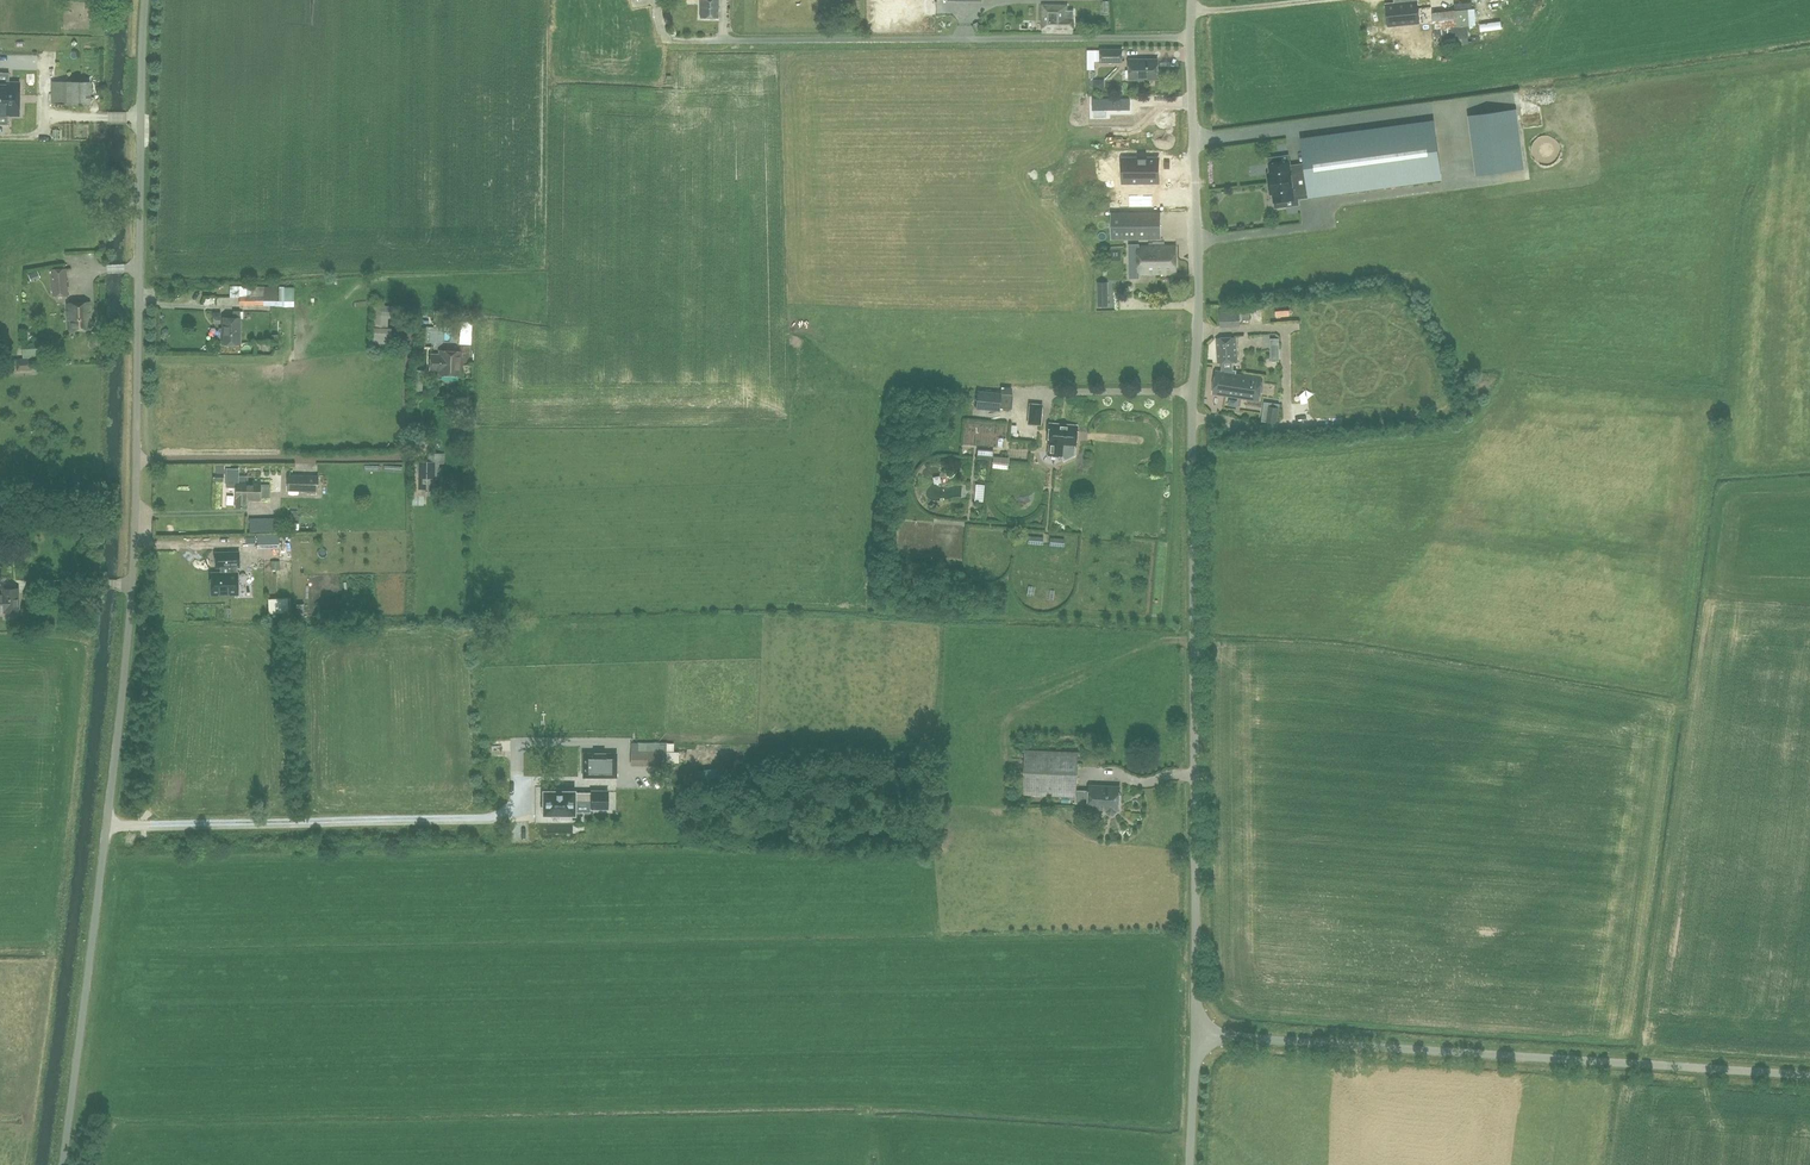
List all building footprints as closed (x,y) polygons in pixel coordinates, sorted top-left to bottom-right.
[(86,13),(99,13),(100,0),(86,0),(86,13)] [(595,5),(598,12),(616,5),(614,0),(606,0),(595,5)] [(700,19),(718,19),(719,0),(701,0),(700,19)] [(1386,7),(1387,27),(1418,25),(1416,0),(1397,0),(1397,6),(1386,7)] [(1043,32),(1073,33),(1074,12),(1066,12),(1067,6),(1044,6),(1043,32)] [(1475,8),(1432,12),(1433,28),(1476,24),(1475,8)] [(949,20),(956,19),(954,10),(947,12),(949,20)] [(1434,33),(1435,45),(1468,43),(1467,30),(1434,33)] [(1412,46),(1413,55),(1428,54),(1427,44),(1412,46)] [(1122,63),(1122,51),(1101,51),(1101,63),(1122,63)] [(1158,80),(1158,60),(1130,60),(1130,80),(1158,80)] [(1514,71),(1514,79),(1523,79),(1522,70),(1514,71)] [(87,93),(87,74),(52,74),(52,116),(74,116),(74,93),(87,93)] [(21,100),(21,82),(0,82),(0,99),(21,100)] [(1094,95),(1094,105),(1123,104),(1123,94),(1094,95)] [(0,99),(0,117),(21,117),(21,100),(0,99)] [(1515,107),(1467,114),(1476,174),(1524,167),(1515,107)] [(1315,136),(1301,138),(1304,166),(1290,168),(1294,199),(1309,197),(1323,195),(1441,179),(1433,120),(1315,136)] [(1280,162),(1279,156),(1268,158),(1269,163),(1271,180),(1269,181),(1270,193),(1273,193),(1274,202),(1275,207),(1286,206),(1285,200),(1294,199),(1290,168),(1289,161),(1280,162)] [(1130,181),(1130,182),(1158,182),(1158,158),(1122,158),(1122,160),(1124,160),(1131,181),(1130,181)] [(1129,207),(1152,207),(1152,195),(1129,195),(1129,207)] [(1177,247),(1138,248),(1139,275),(1177,274),(1177,247)] [(67,269),(51,270),(53,297),(68,296),(67,269)] [(294,287),(239,285),(239,304),(293,305),(294,287)] [(1130,305),(1130,294),(1122,294),(1122,305),(1130,305)] [(1107,296),(1097,296),(1097,305),(1107,305),(1107,296)] [(90,303),(68,304),(70,331),(91,330),(90,303)] [(1239,315),(1249,315),(1248,303),(1238,304),(1239,315)] [(1238,316),(1237,304),(1218,305),(1219,316),(1238,316)] [(223,319),(223,345),(240,345),(241,319),(241,310),(233,310),(233,319),(223,319)] [(373,314),(372,343),(387,343),(387,339),(391,339),(392,327),(387,327),(388,315),(373,314)] [(92,333),(92,346),(102,346),(101,333),(92,333)] [(1237,360),(1235,335),(1216,336),(1217,361),(1221,361),(1232,361),(1237,360)] [(50,347),(22,349),(23,358),(8,359),(8,362),(7,362),(7,364),(6,364),(6,370),(16,370),(16,371),(51,369),(50,347)] [(430,371),(439,372),(439,376),(462,377),(462,366),(467,366),(468,348),(459,347),(459,352),(439,351),(439,356),(431,356),(430,371)] [(1258,398),(1261,377),(1232,373),(1232,361),(1221,361),(1220,371),(1214,370),(1211,391),(1258,398)] [(422,394),(424,369),(413,368),(413,373),(415,373),(414,394),(422,394)] [(975,409),(999,411),(1001,392),(977,390),(975,409)] [(1029,404),(1027,426),(1041,427),(1043,405),(1029,404)] [(1278,406),(1268,405),(1267,412),(1277,414),(1278,406)] [(1231,435),(1234,426),(1223,422),(1219,431),(1231,435)] [(1064,458),(1074,454),(1076,426),(1050,425),(1048,455),(1063,456),(1064,458)] [(993,457),(993,459),(992,468),(1007,469),(1008,458),(993,457)] [(435,463),(414,463),(413,495),(435,496),(435,463)] [(318,475),(287,474),(287,490),(318,491),(318,475)] [(238,475),(226,475),(226,477),(224,476),(224,480),(226,480),(226,487),(237,488),(237,508),(247,508),(247,501),(259,502),(260,483),(247,482),(248,478),(238,477),(238,475)] [(241,567),(241,553),(217,553),(217,567),(222,567),(222,573),(212,573),(212,594),(239,594),(239,573),(234,573),(234,567),(241,567)] [(271,569),(279,569),(279,561),(271,561),(271,569)] [(4,612),(4,613),(19,613),(18,593),(11,594),(11,590),(4,590),(4,595),(0,595),(0,613),(4,612)] [(665,765),(665,751),(630,751),(630,765),(665,765)] [(1078,754),(1025,751),(1023,794),(1076,796),(1078,754)] [(616,753),(583,753),(583,777),(616,777),(616,753)] [(1116,811),(1118,811),(1119,788),(1090,786),(1089,809),(1107,810),(1107,812),(1108,814),(1109,816),(1113,816),(1115,815),(1116,813),(1116,811)] [(591,800),(591,792),(574,792),(574,791),(573,791),(544,791),(543,791),(543,792),(544,792),(543,813),(543,814),(544,814),(560,814),(560,819),(571,819),(571,814),(574,814),(574,813),(574,800),(591,800)] [(591,791),(591,792),(591,800),(591,807),(608,808),(608,791),(591,791)]
